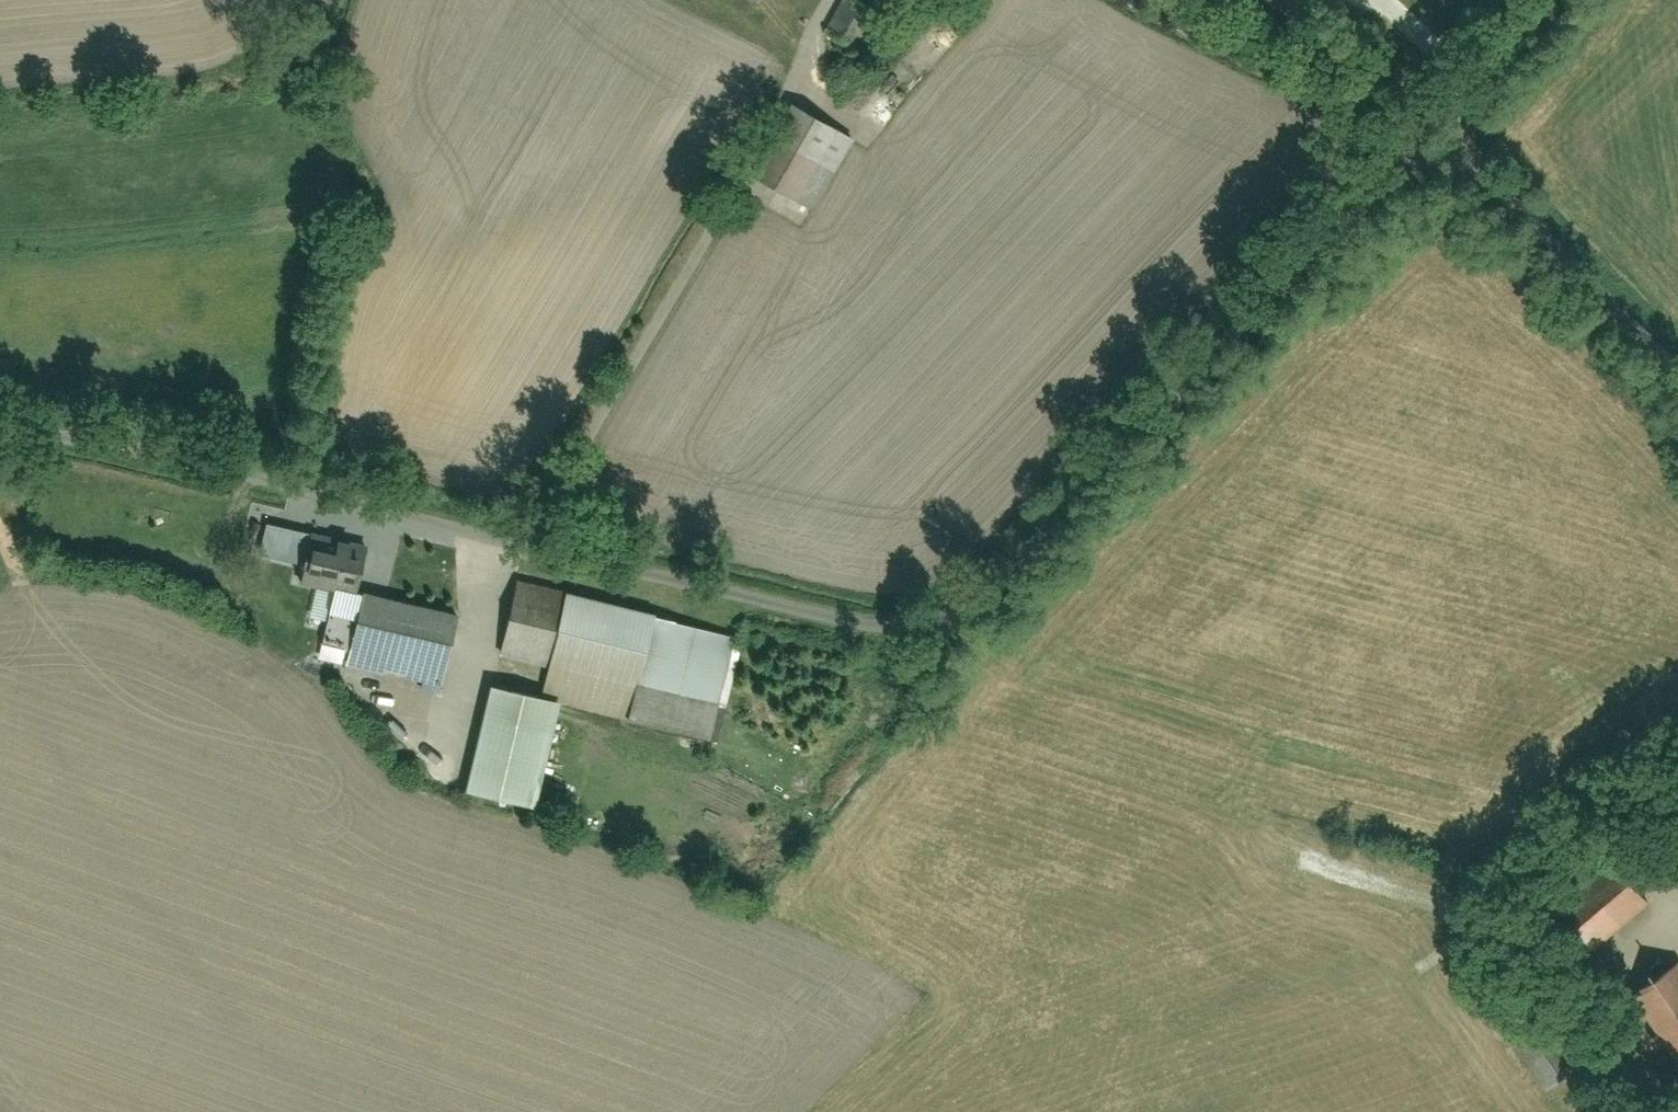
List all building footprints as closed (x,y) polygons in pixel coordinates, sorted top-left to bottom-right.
[(877,0),(852,0),(843,18),(864,28),(878,1),(877,0)] [(846,135),(792,106),(752,178),(806,207),(846,135)] [(347,551),(323,544),(313,579),(348,589),(349,586),(364,590),(375,548),(350,541),(347,551)] [(739,632),(527,581),(509,655),(553,666),(546,694),(545,698),(568,704),(714,739),(739,632)] [(364,590),(349,586),(348,589),(330,658),(448,687),(467,615),(364,590)] [(546,694),(500,683),(474,789),(543,806),(568,704),(545,698),(546,694)] [(1612,868),(1543,923),(1574,962),(1643,907),(1612,868)] [(1634,995),(1677,1059),(1677,968),(1676,966),(1634,995)]
